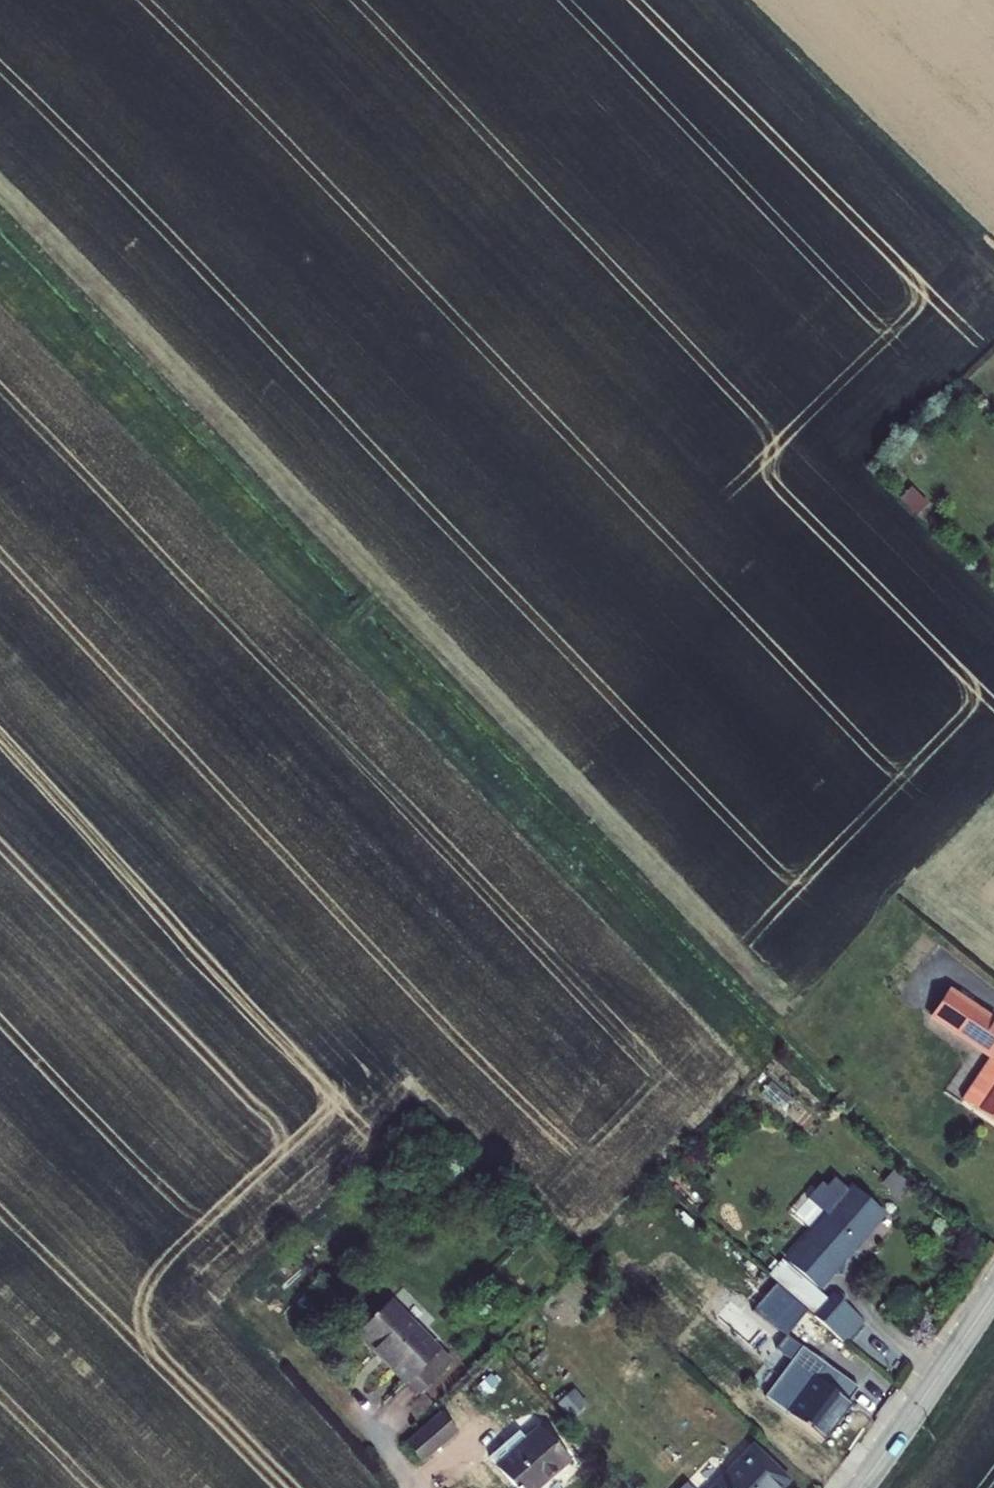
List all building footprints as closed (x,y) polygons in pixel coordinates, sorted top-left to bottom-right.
[(993,1055),(993,1022),(948,991),(932,1013),(993,1055)] [(993,1055),(964,1099),(993,1119),(993,1055)] [(817,1290),(881,1216),(851,1190),(787,1263),(817,1290)] [(836,1338),(842,1343),(861,1323),(832,1295),(813,1317),(836,1338)] [(389,1303),(371,1321),(359,1332),(357,1334),(406,1384),(409,1381),(421,1393),(451,1364),(389,1303)] [(359,1332),(371,1321),(357,1306),(345,1318),(359,1332)] [(803,1328),(813,1317),(807,1312),(797,1322),(803,1328)] [(836,1338),(813,1317),(803,1328),(826,1349),(836,1338)] [(776,1362),(782,1367),(789,1359),(783,1354),(776,1362)] [(789,1359),(782,1367),(797,1379),(777,1407),(821,1439),(857,1390),(836,1375),(833,1380),(820,1371),(814,1377),(789,1359)] [(420,1432),(436,1451),(455,1435),(439,1416),(420,1432)] [(420,1465),(436,1451),(420,1432),(405,1445),(420,1465)] [(512,1487),(540,1487),(567,1463),(539,1433),(514,1455),(506,1446),(489,1461),(512,1487)] [(787,1483),(752,1448),(713,1487),(783,1487),(787,1483)]
